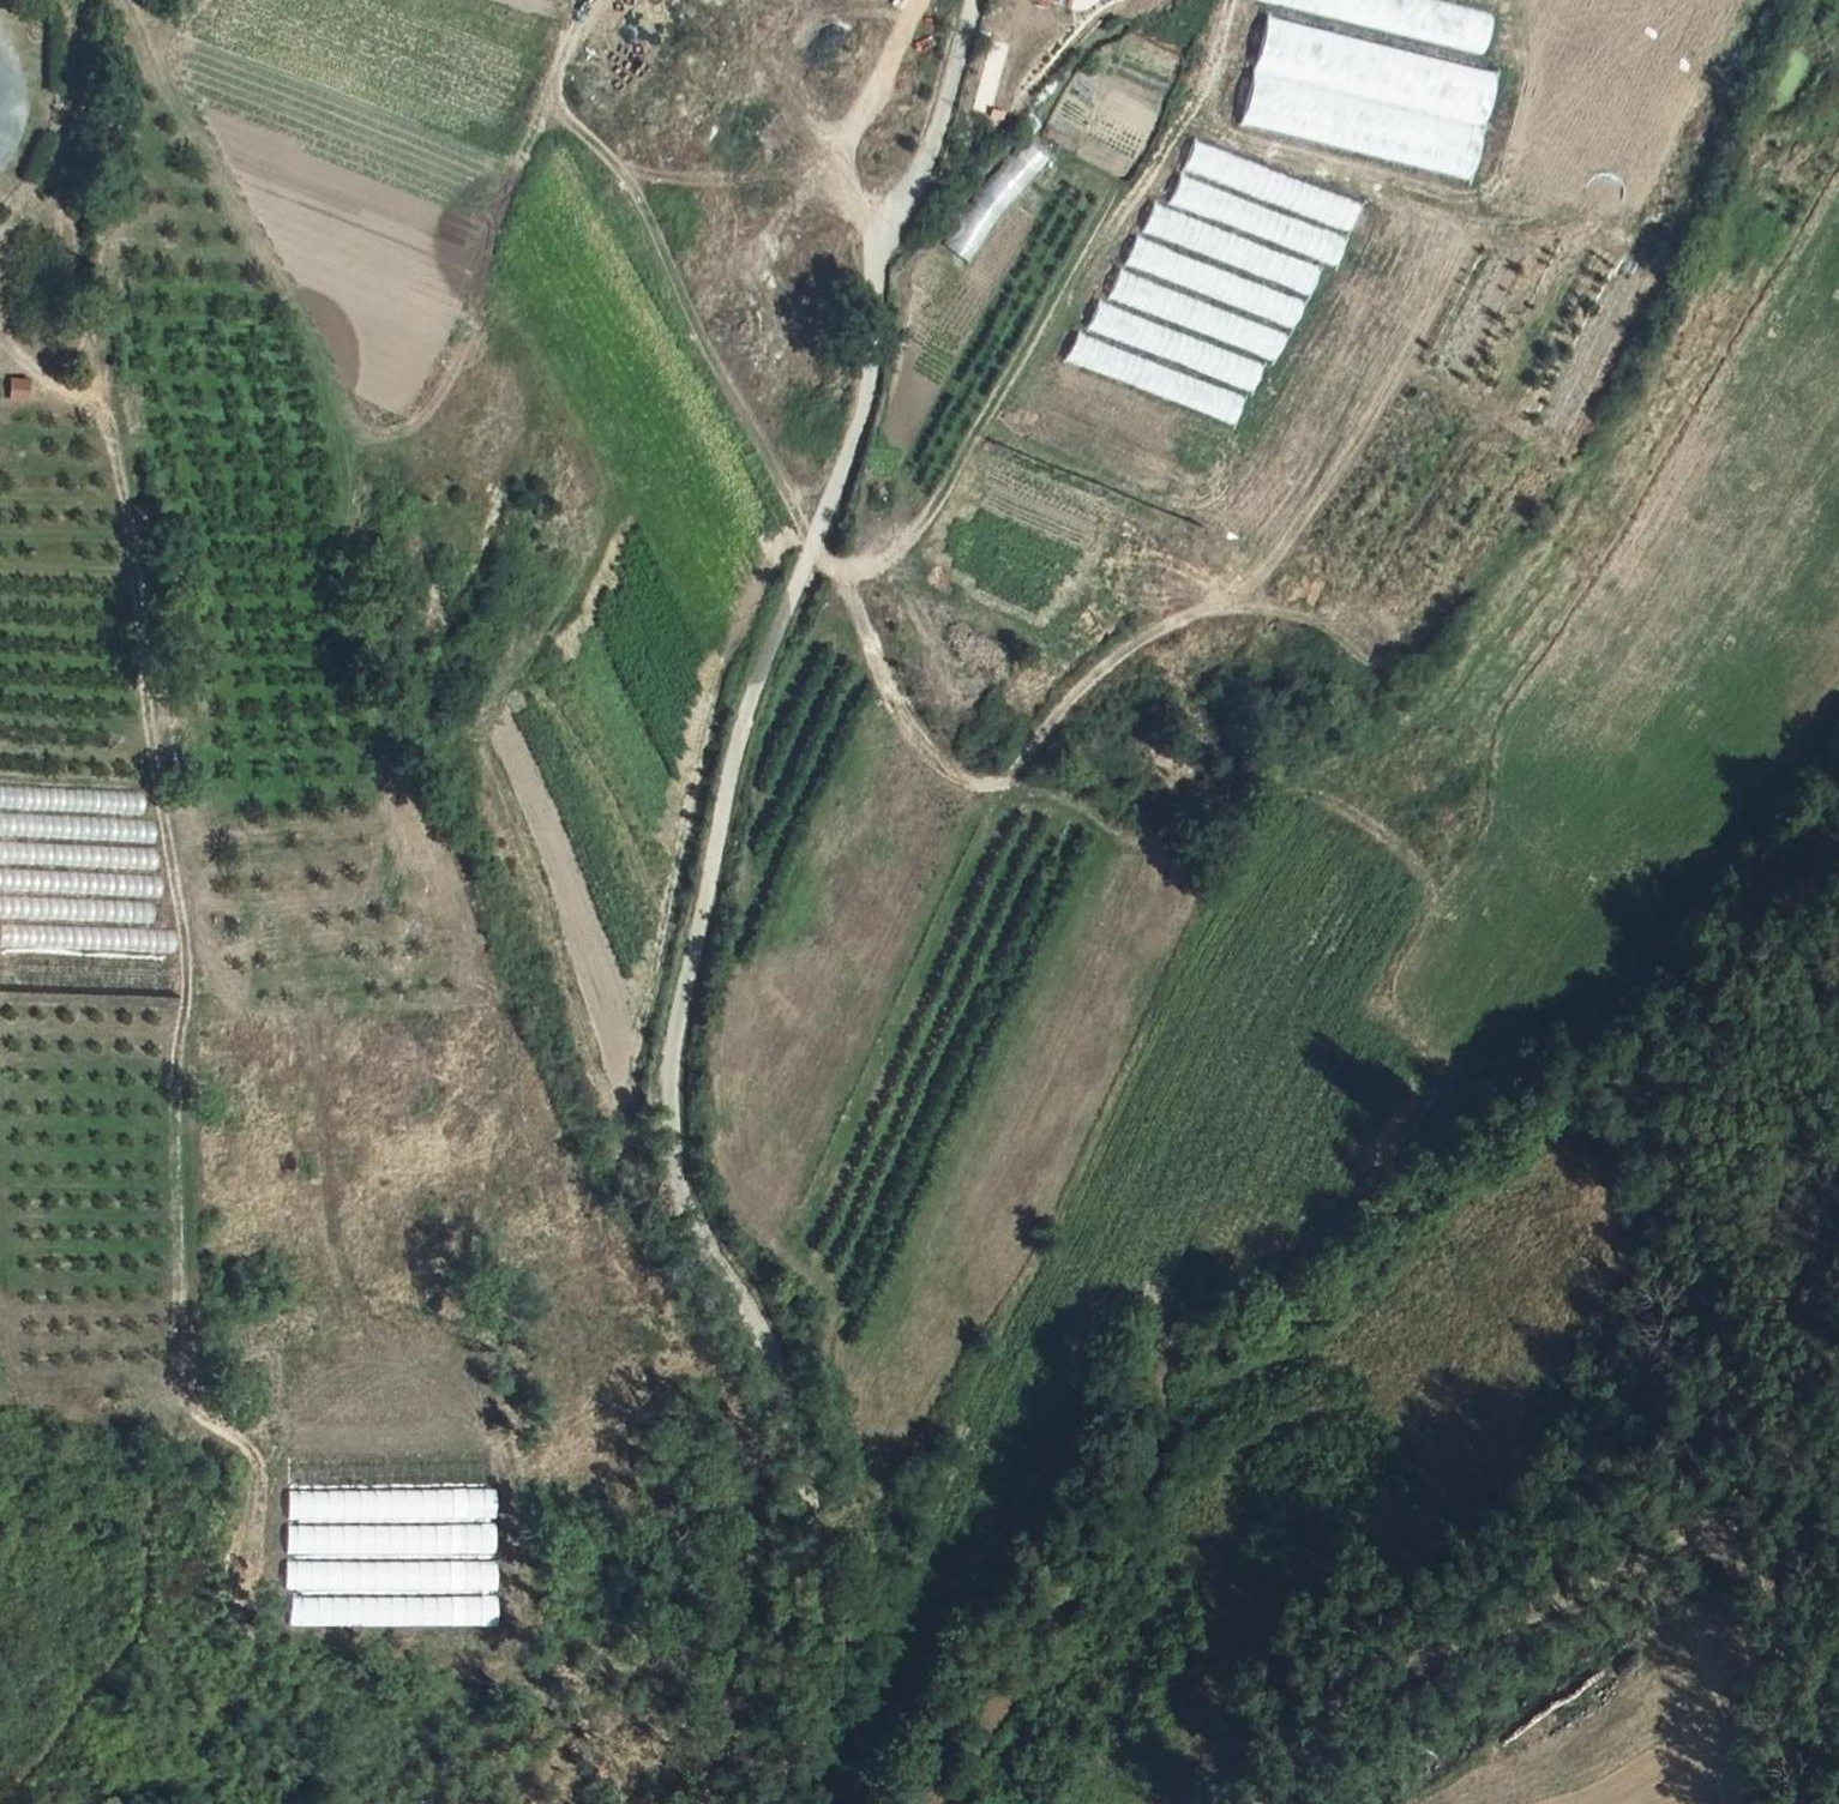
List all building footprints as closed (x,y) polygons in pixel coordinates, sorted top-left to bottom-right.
[(1493,12),(1439,0),(1254,0),(1253,1),(1484,51),(1493,12)] [(11,398),(28,395),(27,377),(10,377),(11,398)]
